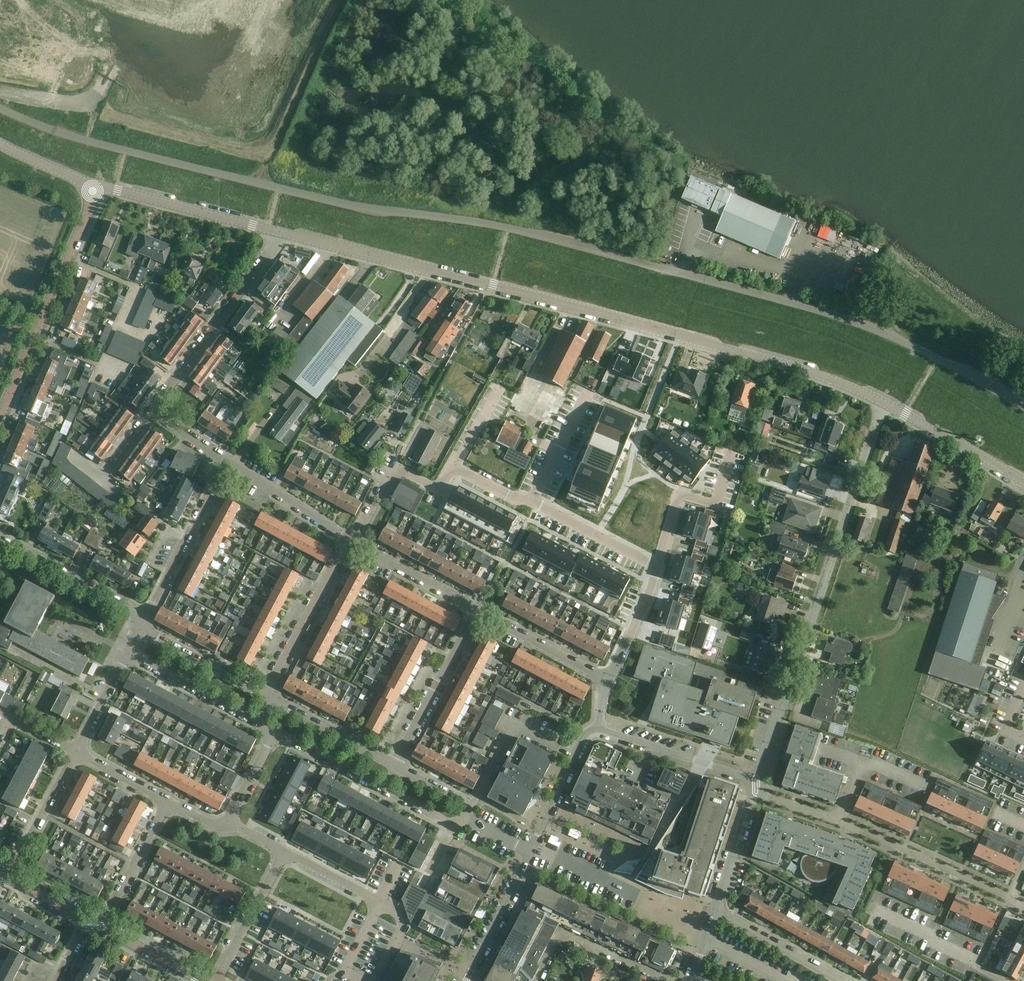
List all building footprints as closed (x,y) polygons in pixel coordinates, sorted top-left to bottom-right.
[(691,177),(681,200),(721,217),(715,232),(780,259),(796,222),(691,177)] [(105,263),(111,249),(110,249),(119,226),(107,221),(97,244),(104,247),(99,260),(92,257),(91,257),(92,257),(89,263),(89,264),(101,269),(104,262),(105,263)] [(130,246),(127,254),(136,258),(139,253),(146,256),(145,259),(135,282),(141,284),(144,277),(146,272),(147,269),(158,242),(152,240),(153,238),(147,236),(147,238),(145,237),(144,239),(134,235),(129,246),(130,246)] [(158,242),(147,269),(153,272),(156,263),(153,262),(154,259),(164,264),(171,247),(170,247),(170,245),(165,243),(164,245),(158,242)] [(296,248),(294,255),(302,257),(303,250),(296,248)] [(189,255),(181,272),(191,277),(189,281),(187,284),(193,287),(194,283),(196,279),(202,268),(199,266),(202,261),(189,255)] [(278,261),(266,277),(279,286),(282,288),(287,292),(301,272),(300,271),(290,264),(287,268),(278,261)] [(109,262),(107,267),(119,271),(120,266),(109,262)] [(336,288),(349,270),(339,262),(321,287),(313,281),(293,306),(305,316),(290,335),(278,327),(270,338),(290,352),(297,341),(299,343),(314,323),(312,322),(334,295),(338,289),(336,288)] [(128,278),(130,273),(122,269),(119,275),(128,278)] [(97,281),(103,284),(106,278),(100,275),(97,281)] [(213,308),(223,294),(211,286),(214,283),(207,277),(203,283),(205,285),(201,291),(205,294),(201,299),(213,308)] [(282,297),(287,292),(279,286),(266,277),(256,291),(269,301),(274,304),(281,296),(282,297)] [(82,279),(77,291),(85,294),(91,296),(91,297),(96,285),(92,284),(93,281),(87,279),(86,281),(82,279)] [(438,286),(436,284),(411,317),(422,324),(428,316),(431,318),(436,312),(433,310),(439,303),(440,304),(448,293),(442,288),(442,287),(440,285),(438,286)] [(364,311),(375,297),(362,287),(348,304),(343,300),(338,297),(305,339),(305,340),(280,372),(316,400),(347,361),(355,367),(383,332),(374,325),(367,319),(370,316),(364,311)] [(77,292),(72,303),(86,309),(91,298),(91,297),(91,296),(85,294),(77,291),(77,292)] [(134,324),(134,325),(143,329),(144,329),(145,325),(154,306),(164,310),(172,313),(176,303),(159,295),(148,291),(134,324)] [(116,302),(115,306),(121,309),(123,305),(125,299),(119,296),(116,302)] [(192,311),(197,304),(191,300),(192,298),(189,296),(188,298),(184,305),(192,311)] [(452,312),(463,318),(465,315),(468,317),(472,312),(468,310),(470,306),(469,305),(469,304),(466,301),(464,302),(460,300),(452,312)] [(72,304),(67,315),(81,321),(86,310),(86,309),(72,303),(72,304)] [(237,315),(250,324),(258,313),(263,317),(267,311),(256,303),(252,308),(246,304),(237,315)] [(114,308),(112,313),(118,315),(121,309),(115,306),(114,308)] [(178,314),(199,330),(204,322),(191,312),(188,316),(186,315),(188,314),(181,309),(178,314)] [(175,312),(173,316),(178,321),(180,319),(180,320),(180,321),(183,323),(180,327),(193,337),(199,330),(178,314),(175,312)] [(452,312),(446,321),(460,330),(462,326),(465,322),(462,320),(463,318),(452,312)] [(81,321),(67,315),(62,327),(65,329),(64,331),(71,334),(72,332),(76,333),(81,321)] [(242,335),(250,324),(237,315),(229,327),(235,331),(230,336),(244,346),(249,340),(242,335)] [(460,330),(446,321),(439,331),(450,338),(453,334),(456,336),(460,330)] [(563,389),(594,326),(582,321),(574,336),(562,330),(539,377),(563,389)] [(166,325),(165,327),(167,329),(174,335),(179,338),(188,344),(193,337),(180,327),(177,331),(172,328),(167,324),(166,325)] [(104,331),(110,334),(112,328),(106,325),(104,331)] [(524,344),(531,332),(519,326),(512,338),(524,344)] [(182,352),(188,344),(167,329),(165,332),(172,338),(169,342),(182,352)] [(410,330),(403,339),(405,340),(412,346),(419,337),(412,332),(410,330)] [(105,344),(110,334),(104,331),(99,342),(105,344)] [(450,338),(439,331),(433,340),(444,347),(446,344),(450,346),(453,340),(450,338)] [(136,365),(141,354),(145,344),(117,332),(108,353),(136,365)] [(531,332),(524,344),(535,350),(541,337),(531,332)] [(596,340),(588,358),(598,362),(610,336),(600,332),(596,340)] [(215,341),(238,358),(241,354),(231,347),(233,344),(220,334),(215,341)] [(64,337),(61,344),(73,350),(76,342),(64,337)] [(182,352),(169,342),(168,344),(160,338),(159,340),(156,337),(153,341),(177,359),(182,352)] [(502,360),(510,347),(512,340),(510,338),(508,337),(507,338),(499,351),(496,356),(502,360)] [(403,339),(397,347),(399,349),(406,354),(408,353),(412,347),(412,346),(405,340),(403,339)] [(413,347),(412,348),(418,352),(419,350),(420,349),(421,347),(423,344),(418,340),(414,345),(413,347)] [(433,340),(426,351),(427,352),(432,355),(437,358),(440,360),(442,357),(444,354),(441,352),(444,347),(433,340)] [(453,340),(450,346),(454,349),(458,343),(453,340)] [(149,346),(149,347),(152,350),(153,349),(155,347),(161,352),(158,357),(171,366),(177,359),(153,341),(151,344),(149,346)] [(210,347),(209,349),(222,359),(225,355),(231,360),(235,363),(238,358),(215,341),(210,347)] [(397,347),(389,359),(390,360),(392,361),(398,366),(404,357),(406,354),(399,349),(397,347)] [(209,349),(204,356),(228,374),(232,369),(231,368),(224,363),(223,364),(220,362),(222,359),(209,349)] [(48,359),(42,372),(54,377),(59,379),(64,366),(64,365),(68,358),(53,351),(49,359),(48,359)] [(528,373),(538,353),(534,351),(529,357),(523,369),(528,373)] [(425,355),(424,358),(433,364),(434,362),(437,358),(432,355),(427,352),(425,355)] [(619,356),(613,369),(625,375),(624,377),(640,383),(644,374),(648,376),(652,368),(648,366),(651,359),(635,352),(631,361),(619,356)] [(224,379),(228,374),(204,356),(198,364),(212,373),(214,369),(217,372),(216,373),(224,379)] [(145,358),(140,364),(149,370),(142,379),(154,389),(162,379),(153,371),(156,367),(145,358)] [(241,361),(236,367),(242,371),(246,365),(241,361)] [(419,363),(414,370),(422,377),(428,369),(419,363)] [(209,377),(212,373),(198,364),(193,371),(214,386),(215,385),(211,382),(213,380),(209,377)] [(78,387),(80,388),(83,380),(89,383),(90,381),(94,371),(86,368),(78,387)] [(406,382),(403,387),(414,394),(422,381),(420,379),(422,377),(414,370),(406,382)] [(704,384),(707,375),(694,370),(691,377),(679,372),(673,388),(698,398),(701,390),(703,389),(704,386),(704,384)] [(214,386),(193,371),(187,378),(201,388),(204,384),(206,386),(205,388),(210,391),(208,393),(212,396),(218,388),(214,386)] [(271,371),(266,377),(270,379),(275,373),(271,371)] [(49,390),(54,377),(42,372),(37,385),(49,390)] [(484,384),(487,380),(475,373),(473,377),(484,384)] [(123,382),(127,385),(133,377),(130,374),(123,382)] [(284,395),(292,385),(277,374),(270,384),(284,395)] [(266,377),(261,383),(265,386),(270,380),(266,377)] [(597,389),(601,382),(590,377),(587,384),(597,389)] [(141,380),(134,390),(147,399),(154,389),(142,379),(141,380)] [(80,388),(86,391),(89,383),(83,380),(80,388)] [(352,389),(338,380),(329,393),(342,402),(341,405),(356,417),(372,395),(357,384),(352,389)] [(748,408),(754,386),(738,381),(731,402),(732,403),(728,415),(743,419),(746,407),(748,408)] [(121,393),(127,385),(123,382),(117,391),(121,393)] [(603,382),(599,391),(604,393),(608,384),(603,382)] [(43,403),(49,390),(37,385),(31,398),(43,403)] [(98,386),(96,390),(107,395),(110,391),(109,390),(98,386)] [(254,393),(258,396),(264,389),(260,386),(254,393)] [(613,387),(610,396),(617,399),(621,390),(613,387)] [(82,399),(86,391),(80,388),(76,397),(82,399)] [(280,441),(311,400),(296,389),(283,406),(289,411),(271,434),(280,441)] [(139,409),(147,399),(134,390),(126,400),(139,409)] [(87,399),(94,405),(98,400),(90,395),(87,399)] [(48,405),(43,403),(31,398),(26,411),(30,413),(27,418),(40,424),(43,418),(48,405)] [(795,422),(801,403),(785,398),(780,415),(787,417),(786,420),(795,422)] [(107,408),(129,424),(134,417),(121,406),(118,411),(111,405),(108,403),(105,406),(107,407),(107,408)] [(72,405),(69,413),(75,416),(78,408),(72,405)] [(605,406),(567,499),(598,512),(636,419),(605,406)] [(124,431),(129,424),(107,408),(105,411),(106,412),(110,415),(113,417),(110,421),(124,431)] [(235,410),(230,418),(234,421),(240,413),(235,410)] [(207,430),(215,418),(205,411),(198,423),(207,430)] [(68,414),(66,421),(72,423),(75,416),(69,413),(68,414)] [(403,413),(395,429),(396,430),(405,435),(412,421),(413,418),(403,413)] [(839,424),(834,422),(836,417),(828,415),(820,441),(818,441),(816,448),(824,449),(825,445),(829,446),(823,464),(835,468),(840,456),(834,454),(838,443),(840,443),(842,438),(844,435),(845,433),(847,431),(850,430),(839,421),(839,424)] [(37,430),(40,424),(27,418),(25,424),(21,422),(16,433),(35,441),(37,437),(33,435),(35,429),(37,430)] [(217,436),(225,425),(215,418),(207,430),(217,436)] [(775,418),(773,425),(780,427),(783,420),(775,418)] [(97,423),(98,423),(92,419),(90,422),(95,426),(102,432),(99,436),(113,446),(118,439),(97,423)] [(323,432),(329,428),(323,419),(317,423),(323,432)] [(124,431),(110,421),(107,425),(100,420),(98,423),(97,423),(118,439),(124,431)] [(361,435),(356,441),(368,451),(384,431),(372,422),(368,427),(367,427),(364,424),(357,432),(361,435)] [(507,422),(497,442),(509,448),(504,459),(524,470),(530,459),(527,457),(527,456),(533,445),(524,440),(526,438),(520,435),(523,430),(507,422)] [(767,440),(771,426),(761,422),(756,437),(767,440)] [(811,436),(814,426),(803,422),(800,432),(811,436)] [(225,425),(217,436),(227,442),(234,431),(225,425)] [(710,427),(705,429),(708,436),(713,434),(710,427)] [(150,428),(145,435),(165,450),(167,447),(161,442),(164,438),(150,428)] [(425,466),(441,436),(429,430),(413,460),(425,466)] [(671,430),(661,443),(671,451),(681,438),(671,430)] [(63,434),(60,433),(57,431),(50,447),(56,450),(60,442),(63,434)] [(16,433),(12,443),(27,449),(34,452),(38,442),(35,441),(16,433)] [(108,453),(87,438),(83,434),(82,435),(79,439),(77,442),(82,445),(82,444),(89,449),(88,451),(102,461),(108,453)] [(113,446),(99,436),(96,440),(89,434),(87,438),(108,453),(113,446)] [(145,436),(139,443),(153,453),(156,449),(158,451),(157,453),(161,456),(165,451),(165,450),(145,435),(145,436)] [(681,438),(671,451),(681,458),(690,445),(681,438)] [(24,455),(27,449),(12,443),(8,452),(27,461),(28,457),(24,455)] [(139,443),(134,450),(154,466),(154,465),(157,462),(150,457),(153,453),(139,443)] [(661,443),(652,456),(662,463),(671,451),(661,443)] [(111,509),(118,500),(71,464),(67,459),(72,448),(62,444),(52,464),(111,509)] [(911,516),(935,451),(916,444),(908,464),(893,458),(877,504),(898,512),(895,519),(885,550),(894,554),(903,529),(905,522),(908,523),(911,516)] [(690,445),(681,458),(690,465),(700,452),(690,445)] [(533,446),(527,456),(532,459),(537,448),(533,446)] [(52,458),(56,450),(50,447),(46,455),(52,458)] [(751,459),(761,462),(765,451),(755,447),(751,458),(751,459)] [(134,450),(128,458),(142,467),(145,463),(152,468),(154,466),(134,450)] [(671,451),(662,463),(671,471),(681,458),(671,451)] [(5,464),(1,471),(8,474),(8,475),(19,480),(23,482),(25,483),(29,473),(25,472),(30,462),(27,461),(8,452),(3,463),(5,464)] [(179,452),(171,468),(177,471),(180,473),(192,479),(201,462),(200,462),(179,452)] [(700,452),(690,465),(700,472),(710,460),(700,452)] [(286,474),(284,478),(294,484),(295,484),(301,472),(306,462),(295,456),(290,466),(286,474)] [(139,471),(142,467),(128,458),(123,465),(144,480),(146,477),(139,471)] [(681,458),(671,471),(681,478),(690,465),(681,458)] [(41,467),(47,469),(50,462),(44,459),(41,467)] [(161,465),(153,475),(158,479),(166,469),(171,463),(166,459),(161,465)] [(140,484),(144,480),(123,465),(118,472),(118,473),(122,475),(131,482),(134,478),(135,479),(135,480),(140,484)] [(371,474),(374,468),(368,465),(365,471),(371,474)] [(690,465),(681,478),(691,485),(700,472),(690,465)] [(43,478),(47,469),(41,467),(37,475),(43,478)] [(499,467),(496,474),(501,477),(505,471),(499,467)] [(803,475),(798,490),(821,498),(826,483),(817,480),(819,473),(807,469),(805,476),(803,475)] [(301,472),(295,484),(304,489),(305,489),(311,477),(310,477),(301,472)] [(180,473),(178,477),(183,479),(178,489),(192,496),(197,485),(190,482),(191,482),(192,479),(180,473)] [(8,475),(7,475),(0,492),(0,514),(8,517),(19,491),(24,493),(28,484),(19,480),(8,475)] [(154,485),(158,479),(153,475),(148,481),(154,485)] [(311,477),(305,489),(313,494),(314,494),(315,494),(321,482),(320,482),(319,482),(311,477)] [(414,514),(425,492),(402,480),(391,501),(414,514)] [(321,482),(315,494),(324,500),(325,500),(331,488),(330,487),(321,482)] [(145,486),(142,491),(143,492),(148,496),(149,495),(150,493),(152,491),(146,486),(145,486)] [(174,487),(170,495),(174,497),(174,498),(177,500),(187,505),(192,496),(178,489),(174,486),(174,487)] [(459,487),(450,503),(460,508),(469,492),(459,487)] [(959,495),(935,487),(933,494),(926,491),(921,504),(929,507),(930,504),(953,512),(959,495)] [(331,488),(325,500),(334,505),(341,493),(340,493),(331,488)] [(819,511),(785,499),(787,492),(772,488),(768,502),(769,502),(783,506),(783,504),(790,507),(785,522),(813,531),(814,526),(816,526),(819,517),(817,517),(819,511)] [(144,501),(148,496),(142,491),(138,496),(137,498),(143,502),(144,501)] [(469,492),(460,508),(470,513),(478,497),(469,492)] [(341,493),(334,505),(344,510),(345,511),(351,499),(351,498),(341,493)] [(167,494),(162,503),(166,505),(169,506),(183,513),(187,505),(177,500),(174,498),(174,497),(170,495),(167,494)] [(478,497),(470,513),(480,518),(488,502),(478,497)] [(351,499),(345,511),(355,516),(361,504),(351,499)] [(222,510),(235,517),(240,507),(227,500),(222,510)] [(981,500),(970,518),(976,521),(987,504),(981,500)] [(149,537),(158,525),(147,516),(151,510),(139,501),(134,509),(146,517),(142,522),(138,528),(141,531),(149,537)] [(488,502),(480,518),(489,523),(497,507),(488,502)] [(983,516),(980,521),(992,528),(995,523),(1003,508),(1001,505),(998,503),(995,503),(991,502),(983,516)] [(183,513),(169,506),(166,505),(164,508),(167,510),(165,515),(179,522),(183,513)] [(45,523),(52,511),(45,507),(38,519),(45,523)] [(497,507),(489,523),(499,528),(507,512),(497,507)] [(690,511),(686,524),(707,530),(711,518),(715,519),(716,512),(705,509),(703,515),(690,511)] [(222,510),(216,520),(229,527),(235,517),(222,510)] [(507,512),(499,528),(509,533),(517,517),(507,512)] [(76,513),(73,517),(80,522),(83,518),(76,513)] [(265,531),(272,518),(262,513),(255,526),(265,531)] [(725,514),(723,521),(729,523),(731,515),(725,514)] [(1016,516),(1008,529),(1023,539),(1023,521),(1016,516)] [(862,543),(870,520),(859,517),(852,540),(862,543)] [(272,518),(265,531),(275,537),(282,524),(272,518)] [(91,546),(97,535),(99,531),(93,528),(93,527),(86,520),(83,524),(91,531),(84,543),(91,546)] [(224,537),(229,527),(216,520),(211,530),(224,537)] [(770,522),(767,531),(783,536),(786,527),(770,522)] [(282,524),(275,537),(276,537),(285,542),(292,529),(282,524)] [(686,524),(682,536),(696,540),(694,546),(705,550),(707,543),(704,542),(707,530),(686,524)] [(978,528),(971,524),(969,530),(974,533),(975,533),(980,536),(983,530),(978,527),(978,528)] [(383,531),(378,541),(379,541),(389,546),(395,534),(392,532),(385,529),(385,528),(383,531)] [(55,552),(62,538),(45,529),(39,541),(50,546),(49,548),(55,552)] [(292,529),(285,542),(295,547),(302,534),(292,529)] [(211,530),(206,539),(219,546),(224,537),(211,530)] [(135,557),(146,542),(131,531),(120,546),(135,557)] [(531,532),(522,550),(532,555),(542,537),(531,532)] [(62,538),(55,552),(62,555),(63,554),(73,559),(79,547),(71,543),(73,540),(72,537),(64,534),(62,538)] [(302,534),(295,547),(306,553),(313,540),(302,534)] [(395,534),(389,546),(392,548),(399,552),(405,539),(395,534)] [(97,535),(91,546),(98,550),(104,538),(97,535)] [(542,537),(532,555),(542,560),(551,542),(542,537)] [(808,545),(784,537),(778,555),(802,563),(803,559),(806,557),(808,552),(806,550),(808,545)] [(206,539),(200,550),(214,557),(219,546),(206,539)] [(409,557),(415,545),(405,539),(399,552),(409,557)] [(316,558),(322,545),(313,540),(306,553),(316,558)] [(551,542),(542,560),(551,565),(561,547),(551,542)] [(322,545),(316,558),(326,564),(333,551),(322,545)] [(419,563),(426,550),(415,545),(409,557),(419,563)] [(561,547),(551,565),(561,570),(570,552),(561,547)] [(200,550),(195,559),(208,566),(214,557),(200,550)] [(426,550),(419,563),(429,568),(435,555),(426,550)] [(570,552),(561,570),(571,575),(572,572),(580,557),(570,552)] [(900,614),(919,556),(907,552),(887,610),(900,614)] [(677,555),(673,568),(694,574),(692,573),(696,561),(701,563),(703,556),(692,553),(690,559),(677,555)] [(580,556),(572,572),(582,577),(591,560),(581,554),(580,556)] [(435,555),(429,568),(439,573),(446,561),(445,561),(437,556),(435,555)] [(283,556),(280,562),(286,565),(289,559),(283,556)] [(97,557),(91,568),(102,574),(101,575),(107,579),(114,566),(97,557)] [(203,577),(208,566),(195,559),(190,570),(203,577)] [(488,569),(491,563),(485,560),(482,566),(488,569)] [(591,560),(582,577),(591,582),(601,564),(591,560)] [(446,561),(439,573),(450,579),(456,567),(447,562),(446,561)] [(147,567),(148,565),(141,562),(135,574),(142,577),(145,571),(147,567)] [(493,562),(490,569),(489,570),(494,572),(498,565),(493,562)] [(861,562),(859,567),(863,568),(861,573),(874,577),(876,573),(873,572),(875,567),(869,565),(861,562)] [(997,596),(993,594),(995,588),(996,583),(999,575),(963,563),(960,571),(935,652),(927,675),(978,692),(986,668),(979,666),(993,622),(994,620),(991,619),(1005,599),(1003,597),(1000,595),(998,594),(997,596)] [(601,564),(591,582),(601,587),(610,569),(601,564)] [(794,575),(796,569),(782,564),(780,570),(779,570),(779,571),(771,569),(767,582),(774,584),(774,586),(792,592),(797,576),(794,575)] [(114,566),(107,579),(108,579),(114,583),(115,581),(126,587),(132,575),(115,566),(114,566)] [(456,567),(450,579),(459,584),(466,572),(457,567),(456,567)] [(356,568),(350,579),(363,586),(369,575),(356,568)] [(673,568),(669,580),(683,584),(681,590),(692,594),(694,587),(691,586),(694,574),(673,568)] [(286,569),(280,579),(293,586),(299,575),(286,569)] [(610,569),(601,587),(610,592),(620,574),(610,569)] [(197,587),(203,577),(190,570),(184,580),(197,587)] [(316,581),(320,575),(309,570),(306,576),(316,581)] [(466,572),(459,584),(460,584),(469,589),(476,577),(467,572),(466,572)] [(620,574),(610,592),(620,598),(630,580),(620,574)] [(381,595),(388,580),(383,577),(375,592),(381,595)] [(476,577),(469,589),(470,590),(479,595),(486,582),(477,578),(476,577)] [(280,580),(275,589),(288,596),(293,587),(293,586),(280,579),(280,580)] [(350,579),(345,589),(358,596),(363,586),(350,579)] [(192,597),(197,587),(184,580),(179,590),(192,597)] [(735,580),(733,588),(742,591),(744,583),(735,580)] [(55,596),(27,581),(4,623),(1,622),(0,624),(0,645),(9,650),(10,647),(13,642),(80,677),(90,659),(48,637),(37,631),(52,602),(55,596)] [(390,581),(383,594),(392,599),(394,600),(401,587),(392,582),(390,581)] [(401,587),(394,600),(403,605),(410,592),(401,587)] [(274,590),(270,599),(282,606),(287,597),(288,596),(275,589),(274,590)] [(345,589),(339,599),(352,606),(358,596),(345,589)] [(222,592),(219,598),(227,602),(228,599),(230,596),(222,592)] [(410,592),(403,605),(404,605),(413,610),(414,610),(421,598),(420,597),(411,592),(410,592)] [(509,595),(502,607),(512,612),(519,600),(509,595)] [(560,595),(558,599),(565,602),(568,604),(571,600),(568,598),(567,598),(561,595),(560,595)] [(786,611),(788,604),(764,596),(756,619),(765,622),(765,623),(775,626),(781,610),(786,611)] [(663,599),(660,612),(681,618),(685,606),(688,607),(690,601),(679,597),(677,603),(663,599)] [(421,598),(414,610),(424,616),(430,603),(421,598)] [(269,600),(264,609),(277,616),(282,607),(282,606),(270,599),(269,600)] [(339,599),(334,609),(347,616),(352,606),(339,599)] [(221,609),(224,603),(218,600),(215,606),(221,609)] [(519,600),(512,612),(522,618),(529,605),(519,600)] [(430,603),(424,616),(434,621),(441,608),(431,603),(430,603)] [(529,605),(522,618),(533,623),(539,611),(529,605)] [(162,607),(155,621),(165,626),(172,613),(162,607)] [(441,608),(434,621),(435,621),(444,626),(451,613),(442,609),(441,608)] [(263,611),(259,619),(272,626),(277,617),(277,616),(264,609),(263,611)] [(334,609),(329,619),(342,626),(346,617),(347,616),(334,609)] [(539,611),(533,623),(542,628),(549,616),(539,611)] [(660,612),(656,624),(677,631),(681,618),(660,612)] [(172,613),(165,626),(166,626),(175,631),(182,618),(173,613),(172,613)] [(451,613),(444,626),(444,627),(455,632),(461,619),(451,614),(451,613)] [(549,616),(542,628),(543,629),(553,634),(557,626),(559,621),(549,616)] [(185,637),(192,623),(182,618),(175,631),(185,637)] [(258,620),(254,629),(266,636),(271,627),(272,626),(259,619),(258,620)] [(329,619),(323,629),(336,636),(342,626),(329,619)] [(212,634),(205,647),(216,653),(232,622),(228,620),(226,624),(225,626),(219,638),(212,634)] [(557,626),(553,634),(563,639),(569,627),(559,621),(557,626)] [(408,630),(412,624),(408,622),(406,626),(402,623),(400,626),(404,628),(408,630)] [(195,642),(202,629),(192,623),(185,637),(195,642)] [(701,623),(694,646),(707,651),(709,645),(713,646),(716,636),(712,634),(714,628),(701,623)] [(569,627),(563,639),(573,645),(580,632),(569,627)] [(754,643),(757,632),(743,627),(739,638),(754,643)] [(422,638),(425,632),(418,628),(414,634),(422,638)] [(205,647),(212,634),(202,629),(195,642),(205,647)] [(253,630),(248,639),(261,646),(266,637),(266,636),(254,629),(253,630)] [(323,629),(318,639),(331,646),(336,636),(323,629)] [(580,632),(573,645),(583,650),(589,637),(580,632)] [(662,633),(658,645),(670,648),(673,637),(662,633)] [(484,636),(479,647),(492,653),(497,643),(484,636)] [(354,645),(357,639),(353,637),(350,643),(349,646),(353,648),(354,645)] [(414,637),(409,647),(422,654),(427,645),(427,644),(415,637),(414,637)] [(589,637),(583,650),(593,655),(600,643),(589,637)] [(247,641),(242,650),(255,657),(260,648),(261,646),(248,639),(247,641)] [(318,639),(313,649),(326,656),(331,646),(318,639)] [(827,642),(825,650),(832,653),(830,661),(841,665),(845,652),(848,653),(851,652),(852,647),(852,645),(850,643),(838,639),(835,639),(833,641),(832,644),(827,642)] [(225,653),(231,643),(225,640),(220,650),(225,653)] [(600,643),(593,655),(603,661),(608,652),(610,648),(600,643)] [(765,674),(773,648),(758,643),(749,669),(765,674)] [(634,676),(633,678),(642,680),(642,681),(644,681),(646,682),(660,686),(659,690),(657,695),(656,699),(655,700),(655,702),(654,702),(652,708),(651,709),(648,718),(647,722),(649,722),(650,722),(658,725),(659,726),(668,728),(668,729),(677,731),(678,732),(686,734),(687,735),(694,737),(694,736),(696,737),(697,737),(705,739),(710,741),(709,743),(711,744),(714,746),(716,743),(723,745),(727,747),(728,747),(729,747),(729,746),(731,742),(732,737),(735,728),(735,727),(738,719),(738,718),(743,720),(744,720),(748,721),(750,715),(750,714),(753,705),(755,700),(759,701),(760,697),(763,689),(753,686),(739,682),(737,688),(712,680),(708,693),(699,691),(689,687),(697,662),(644,645),(644,646),(643,647),(641,656),(640,657),(638,665),(637,666),(635,675),(634,676)] [(408,649),(404,658),(416,664),(421,656),(422,654),(409,647),(408,649)] [(478,648),(473,657),(486,664),(491,655),(492,653),(479,647),(478,648)] [(309,655),(307,659),(320,666),(326,656),(313,649),(309,655)] [(242,650),(237,660),(250,666),(255,657),(242,650)] [(517,654),(512,663),(512,664),(521,668),(528,655),(518,650),(517,654)] [(512,657),(515,652),(512,651),(509,655),(506,661),(510,663),(513,657),(512,657)] [(528,655),(521,668),(522,669),(531,673),(538,661),(529,656),(528,655)] [(473,658),(468,667),(481,674),(486,665),(486,664),(473,657),(473,658)] [(381,658),(375,668),(379,670),(383,664),(387,666),(392,669),(394,665),(392,664),(388,663),(384,660),(381,658)] [(402,660),(398,668),(411,674),(416,666),(416,664),(404,658),(402,660)] [(350,668),(353,662),(348,659),(345,665),(350,668)] [(538,661),(531,673),(532,674),(542,679),(549,667),(538,661)] [(93,664),(88,674),(92,677),(98,666),(93,664)] [(468,667),(463,677),(476,684),(481,674),(468,667)] [(549,667),(542,679),(552,685),(559,672),(549,667)] [(397,669),(393,678),(406,684),(410,676),(411,674),(398,668),(397,669)] [(40,676),(38,680),(46,684),(48,681),(51,675),(43,671),(42,672),(41,675),(40,676)] [(559,672),(552,685),(561,689),(568,677),(559,672)] [(845,676),(844,679),(857,684),(858,680),(859,677),(854,675),(847,672),(845,676)] [(136,695),(144,679),(132,673),(124,688),(136,695)] [(817,698),(811,717),(831,723),(832,718),(835,709),(837,704),(834,703),(841,680),(836,679),(818,673),(812,692),(821,695),(820,699),(817,698)] [(294,694),(301,682),(290,676),(283,689),(294,694)] [(365,676),(362,682),(366,684),(370,687),(374,680),(370,678),(366,676),(365,676)] [(462,678),(457,687),(470,694),(475,685),(476,684),(463,677),(462,678)] [(568,677),(561,689),(562,690),(572,695),(579,682),(569,677),(568,677)] [(392,679),(388,687),(391,689),(392,689),(401,694),(406,684),(393,678),(392,679)] [(147,701),(155,685),(144,679),(136,695),(147,701)] [(304,700),(311,687),(301,682),(294,694),(304,700)] [(579,682),(572,695),(573,696),(582,700),(583,701),(590,688),(580,683),(579,682)] [(67,720),(77,700),(70,696),(73,690),(62,684),(59,690),(62,692),(51,712),(67,720)] [(158,707),(167,692),(155,685),(147,701),(158,707)] [(314,705),(321,692),(311,687),(304,700),(314,705)] [(382,697),(382,698),(395,705),(395,704),(401,694),(392,689),(391,689),(388,687),(382,697)] [(457,688),(452,697),(465,704),(470,695),(470,694),(457,687),(457,688)] [(359,698),(355,704),(356,704),(360,706),(363,700),(365,696),(366,694),(370,695),(371,692),(369,691),(368,690),(367,689),(365,688),(364,689),(362,693),(361,694),(359,698)] [(517,706),(518,705),(519,703),(520,699),(500,688),(496,695),(517,706)] [(0,703),(0,705),(19,715),(25,704),(15,698),(17,694),(16,693),(9,690),(6,694),(5,693),(0,703)] [(167,692),(158,707),(169,712),(177,697),(167,692)] [(324,711),(331,698),(321,692),(314,705),(324,711)] [(978,696),(973,707),(978,709),(983,698),(978,696)] [(181,719),(189,703),(177,697),(169,712),(181,719)] [(451,699),(447,707),(459,714),(464,706),(465,704),(452,697),(451,699)] [(331,698),(324,711),(334,716),(340,704),(340,703),(331,698)] [(382,698),(377,707),(390,714),(392,710),(395,705),(382,698)] [(119,709),(123,702),(118,700),(115,706),(119,709)] [(501,709),(504,704),(496,700),(493,705),(492,704),(481,723),(483,724),(479,731),(495,740),(499,732),(494,729),(504,711),(501,709)] [(189,703),(181,719),(192,724),(200,709),(189,703)] [(340,704),(334,716),(344,721),(346,718),(347,717),(351,709),(341,703),(340,703),(340,704)] [(131,715),(134,709),(129,706),(126,712),(131,715)] [(377,707),(371,718),(384,725),(390,714),(377,707)] [(447,707),(441,717),(454,724),(459,714),(447,707)] [(973,707),(970,715),(975,717),(978,710),(973,707)] [(200,709),(192,724),(193,725),(203,731),(211,715),(201,710),(200,709)] [(142,721),(142,720),(146,715),(136,710),(133,715),(137,718),(142,721)] [(107,727),(120,734),(125,723),(131,726),(134,720),(122,714),(119,719),(113,716),(107,727)] [(834,724),(836,725),(842,727),(842,726),(845,716),(837,714),(834,724)] [(214,736),(222,721),(211,715),(203,731),(214,736)] [(441,717),(436,728),(449,735),(449,734),(454,724),(441,717)] [(153,727),(154,727),(157,721),(152,718),(149,724),(153,727)] [(371,718),(366,728),(379,735),(379,734),(384,725),(371,718)] [(222,721),(214,736),(225,742),(233,727),(222,721)] [(160,730),(165,733),(167,730),(168,727),(163,724),(160,730)] [(113,745),(120,734),(107,727),(100,738),(113,745)] [(233,727),(225,742),(226,743),(236,748),(245,733),(234,727),(233,727)] [(835,804),(840,789),(842,784),(844,777),(829,772),(828,776),(803,767),(804,764),(808,766),(817,739),(820,740),(822,736),(795,727),(792,734),(795,735),(793,740),(791,739),(790,741),(793,742),(791,747),(788,746),(783,762),(789,764),(782,786),(783,787),(784,784),(788,785),(787,788),(802,793),(803,790),(808,792),(807,795),(809,795),(810,793),(814,794),(814,797),(835,804)] [(173,733),(171,736),(176,739),(178,736),(179,733),(174,730),(173,733)] [(483,750),(489,738),(478,732),(472,744),(483,750)] [(144,743),(147,737),(140,733),(137,739),(144,743)] [(245,733),(236,748),(237,749),(248,755),(257,739),(245,733)] [(185,736),(184,739),(182,742),(187,745),(191,739),(185,736)] [(526,811),(554,757),(519,738),(488,798),(523,817),(524,814),(526,811)] [(176,749),(179,744),(170,739),(167,744),(176,749)] [(33,742),(28,752),(38,757),(45,761),(45,760),(50,751),(33,741),(33,742)] [(199,751),(202,745),(197,742),(194,748),(199,751)] [(986,742),(977,761),(987,766),(996,747),(986,742)] [(132,764),(138,752),(121,743),(115,755),(132,764)] [(419,744),(412,757),(413,758),(422,763),(429,750),(419,744)] [(593,746),(569,802),(578,806),(575,812),(585,816),(604,775),(606,771),(608,767),(610,763),(616,766),(621,757),(622,754),(622,753),(605,746),(600,744),(593,746)] [(996,747),(987,766),(997,770),(1006,751),(996,747)] [(208,748),(205,754),(210,757),(213,750),(208,748)] [(221,763),(227,752),(222,749),(216,760),(221,763)] [(191,750),(189,756),(192,758),(193,758),(197,760),(200,755),(195,753),(191,750)] [(429,750),(422,763),(423,763),(432,768),(439,755),(430,750),(429,750)] [(1006,751),(997,770),(1006,775),(1016,756),(1006,751)] [(23,761),(40,770),(44,763),(45,761),(38,757),(28,752),(27,754),(25,757),(23,761)] [(141,754),(135,765),(145,771),(152,759),(141,753),(141,754)] [(479,754),(476,760),(475,762),(481,765),(482,763),(486,765),(489,759),(479,754)] [(442,773),(449,760),(439,755),(432,768),(442,773)] [(293,756),(286,768),(304,778),(311,765),(293,756)] [(1006,775),(1016,780),(1023,764),(1023,760),(1016,756),(1006,775)] [(155,777),(162,764),(152,759),(145,771),(155,777)] [(233,769),(233,768),(236,763),(231,760),(228,766),(233,769)] [(452,779),(459,766),(449,760),(442,773),(452,779)] [(23,761),(17,772),(34,781),(40,770),(23,761)] [(223,774),(226,769),(212,761),(210,767),(223,774)] [(162,764),(155,777),(166,782),(172,770),(162,764)] [(463,784),(470,772),(459,766),(452,779),(463,784)] [(286,768),(279,781),(297,790),(304,778),(286,768)] [(230,789),(238,775),(227,769),(218,787),(228,793),(230,789)] [(664,769),(657,786),(676,795),(679,796),(683,786),(688,776),(677,771),(675,774),(664,769)] [(172,770),(166,782),(177,788),(183,776),(172,770)] [(17,773),(13,780),(30,789),(34,781),(17,772),(17,773)] [(79,783),(91,790),(97,779),(85,772),(79,783)] [(470,772),(463,784),(473,790),(480,777),(470,772)] [(601,824),(620,782),(604,775),(585,816),(601,824)] [(183,776),(177,788),(187,793),(194,781),(183,776)] [(323,779),(318,789),(328,794),(334,781),(325,776),(323,779)] [(672,824),(671,825),(656,849),(638,875),(640,876),(640,875),(649,878),(648,882),(684,894),(684,893),(683,892),(684,891),(686,891),(705,897),(717,859),(738,796),(740,789),(710,779),(703,777),(701,782),(700,781),(681,810),(679,812),(679,813),(676,818),(672,824)] [(931,793),(924,808),(938,815),(952,784),(938,778),(935,785),(941,787),(937,796),(931,793)] [(12,782),(8,790),(25,799),(29,791),(30,789),(13,780),(12,782)] [(194,781),(187,793),(198,799),(204,787),(194,781)] [(279,781),(273,793),(291,802),(297,790),(279,781)] [(334,781),(328,794),(329,794),(339,800),(346,787),(336,782),(334,781)] [(616,830),(634,789),(620,782),(601,824),(616,830)] [(853,810),(853,811),(867,818),(873,803),(880,788),(866,782),(863,788),(870,791),(866,799),(859,796),(856,803),(853,810)] [(79,783),(73,794),(85,801),(86,800),(91,790),(79,783)] [(952,784),(938,815),(952,820),(959,806),(953,803),(957,794),(963,797),(966,791),(952,784)] [(208,805),(215,792),(204,787),(198,799),(208,805)] [(349,805),(356,793),(346,787),(339,800),(349,805)] [(873,803),(867,818),(880,824),(887,809),(881,806),(882,806),(885,798),(891,800),(894,794),(888,791),(880,788),(873,803)] [(127,800),(129,796),(117,789),(112,800),(118,804),(122,797),(127,800)] [(630,837),(650,796),(634,789),(616,830),(630,837)] [(7,791),(3,800),(20,809),(25,800),(25,799),(8,790),(7,791)] [(959,806),(952,820),(966,827),(979,797),(972,793),(966,791),(963,797),(969,800),(965,808),(959,806)] [(215,792),(208,805),(219,810),(225,798),(215,792)] [(273,793),(266,805),(284,815),(291,802),(273,793)] [(359,811),(366,798),(356,793),(349,805),(359,811)] [(73,795),(68,803),(80,810),(85,801),(73,794),(73,795)] [(887,809),(880,824),(894,830),(901,815),(908,800),(900,797),(894,794),(891,800),(897,803),(893,811),(887,809)] [(660,800),(654,798),(650,796),(630,837),(649,846),(668,804),(666,803),(663,802),(660,800)] [(979,797),(966,827),(980,833),(987,818),(980,815),(984,807),(990,810),(993,803),(979,797)] [(370,816),(377,804),(366,798),(359,811),(370,816)] [(135,799),(129,810),(142,816),(147,806),(147,805),(135,799)] [(901,815),(894,830),(908,836),(915,821),(909,819),(913,810),(919,813),(922,807),(915,804),(908,800),(901,815)] [(101,814),(103,810),(106,805),(100,802),(96,811),(101,814)] [(74,821),(80,810),(68,803),(62,815),(74,821)] [(310,803),(307,809),(317,815),(320,809),(310,803)] [(380,821),(387,809),(377,804),(370,816),(380,821)] [(260,817),(260,818),(277,827),(284,815),(266,805),(260,817)] [(15,818),(18,812),(7,807),(4,813),(15,818)] [(109,818),(114,809),(108,807),(104,815),(109,818)] [(389,826),(396,814),(387,809),(380,821),(389,826)] [(129,810),(124,820),(136,827),(141,817),(142,816),(129,810)] [(400,832),(407,819),(396,814),(389,826),(400,832)] [(755,847),(751,857),(752,858),(773,865),(773,864),(778,865),(784,847),(808,856),(806,856),(804,857),(802,859),(801,862),(800,867),(801,871),(802,875),(805,878),(809,881),(814,883),(819,883),(824,882),(829,878),(833,873),(837,867),(837,866),(837,865),(848,868),(832,904),(836,906),(837,904),(851,911),(870,868),(869,868),(876,852),(864,847),(846,839),(844,842),(838,840),(840,836),(830,832),(817,828),(812,826),(811,826),(796,821),(795,823),(766,814),(755,847)] [(341,827),(344,822),(337,818),(334,824),(341,827)] [(409,837),(416,824),(407,819),(400,832),(409,837)] [(123,822),(118,831),(130,837),(135,828),(136,827),(124,820),(123,822)] [(95,833),(92,838),(98,841),(101,836),(100,835),(102,831),(106,824),(101,822),(98,828),(97,828),(95,832),(95,833)] [(301,822),(292,840),(305,846),(314,829),(301,822)] [(419,842),(424,833),(426,830),(416,824),(409,837),(419,842)] [(354,834),(361,838),(364,832),(357,828),(354,834)] [(314,829),(305,846),(317,853),(326,835),(314,829)] [(975,853),(972,860),(986,866),(992,851),(999,836),(991,832),(985,830),(982,836),(988,839),(985,847),(978,845),(975,853)] [(118,831),(112,842),(119,845),(123,847),(125,848),(125,847),(130,838),(130,837),(118,831)] [(422,852),(428,854),(436,840),(424,833),(419,842),(416,849),(422,852)] [(79,844),(81,838),(74,834),(71,840),(79,844)] [(326,835),(317,853),(330,859),(339,842),(326,835)] [(992,851),(986,866),(999,872),(1006,857),(1000,854),(1003,848),(1004,846),(1010,849),(1013,842),(1007,839),(999,836),(992,851)] [(382,849),(385,843),(377,839),(374,845),(382,849)] [(339,842),(330,859),(342,865),(351,849),(339,842)] [(999,872),(1013,878),(1020,863),(1023,855),(1023,847),(1020,846),(1013,842),(1010,849),(1017,852),(1014,860),(1006,857),(999,872)] [(165,865),(171,853),(161,847),(154,860),(165,865)] [(351,849),(342,865),(354,872),(363,855),(351,849)] [(420,869),(428,854),(422,852),(416,849),(409,863),(420,869)] [(443,881),(478,900),(495,868),(459,849),(446,876),(443,881)] [(402,859),(405,854),(397,850),(394,855),(402,859)] [(45,871),(53,856),(46,852),(38,867),(45,871)] [(171,853),(165,865),(175,870),(176,871),(182,859),(182,858),(171,853)] [(363,855),(354,872),(366,878),(375,862),(363,855)] [(53,875),(61,860),(53,856),(45,871),(53,875)] [(113,856),(108,865),(113,867),(114,865),(117,858),(113,856)] [(182,859),(176,871),(186,876),(186,877),(193,864),(192,864),(182,859)] [(60,879),(68,864),(61,860),(53,875),(60,879)] [(884,885),(881,891),(895,898),(898,891),(902,883),(909,868),(894,862),(888,877),(894,879),(890,888),(884,885)] [(67,883),(75,868),(68,864),(60,879),(67,883)] [(193,864),(186,877),(197,882),(203,870),(193,864)] [(75,887),(83,872),(75,868),(67,883),(75,887)] [(898,891),(895,898),(909,904),(912,898),(905,895),(909,886),(916,889),(922,874),(909,868),(902,883),(898,891)] [(98,880),(90,895),(97,898),(105,884),(102,882),(105,877),(107,871),(103,869),(100,875),(98,880)] [(203,870),(197,882),(207,888),(214,875),(203,870)] [(82,891),(90,876),(83,872),(75,887),(82,891)] [(912,898),(909,904),(923,910),(925,905),(925,904),(929,895),(936,880),(922,874),(916,889),(922,892),(919,901),(912,898)] [(217,893),(224,881),(214,875),(207,888),(217,893)] [(90,895),(98,880),(90,876),(82,891),(90,895)] [(769,876),(767,881),(772,884),(775,879),(770,876),(769,876)] [(437,877),(432,886),(439,890),(443,881),(437,877)] [(775,879),(772,884),(773,885),(778,888),(781,882),(776,880),(775,879)] [(925,905),(923,910),(937,916),(940,910),(939,910),(933,907),(937,899),(943,902),(950,887),(936,880),(929,895),(925,904),(925,905)] [(224,881),(217,893),(228,898),(234,886),(224,881)] [(470,915),(478,900),(443,881),(435,896),(470,915)] [(402,898),(401,900),(402,901),(403,904),(404,906),(405,909),(408,919),(410,921),(409,923),(412,924),(418,927),(419,928),(422,929),(440,939),(454,946),(464,928),(470,915),(435,896),(420,888),(416,886),(415,885),(411,884),(410,883),(402,898)] [(234,886),(228,898),(229,899),(239,905),(246,892),(236,887),(234,886)] [(538,886),(528,908),(540,914),(539,914),(545,917),(549,919),(560,896),(538,886)] [(740,896),(739,897),(747,902),(744,907),(756,913),(762,904),(765,898),(753,892),(745,887),(744,889),(740,896)] [(828,903),(834,890),(828,887),(822,900),(828,903)] [(796,898),(799,893),(793,889),(790,895),(796,898)] [(165,901),(168,895),(160,891),(157,896),(165,901)] [(799,893),(796,898),(801,901),(804,896),(799,893)] [(946,918),(943,925),(957,931),(960,925),(964,916),(970,901),(956,895),(950,910),(956,913),(952,921),(946,918)] [(560,896),(549,919),(550,919),(559,924),(559,923),(560,924),(571,901),(560,896)] [(126,913),(126,914),(135,919),(142,907),(132,901),(126,913)] [(571,901),(560,924),(571,929),(582,906),(571,901)] [(960,925),(957,931),(971,937),(974,931),(967,928),(970,919),(977,922),(984,907),(970,901),(964,916),(960,925)] [(762,904),(756,913),(757,914),(768,920),(773,910),(776,905),(771,902),(768,907),(762,904)] [(820,911),(823,906),(817,902),(814,908),(820,911)] [(12,922),(18,910),(7,905),(1,916),(12,922)] [(586,936),(597,913),(582,906),(571,929),(586,936)] [(823,906),(820,911),(825,914),(829,909),(823,906)] [(142,907),(135,919),(146,925),(153,912),(142,907)] [(209,908),(207,913),(208,913),(211,914),(218,918),(221,913),(213,909),(211,908),(210,907),(209,908)] [(974,931),(971,937),(985,943),(988,937),(992,929),(998,914),(984,907),(977,922),(984,926),(981,934),(974,931)] [(10,925),(9,927),(20,932),(22,928),(28,916),(18,910),(12,922),(10,925)] [(196,910),(194,916),(201,920),(203,914),(196,910)] [(278,910),(270,927),(282,933),(290,917),(291,916),(279,910),(278,910)] [(773,910),(768,920),(769,920),(780,927),(786,917),(774,911),(773,910)] [(842,921),(845,915),(836,910),(832,916),(842,921)] [(522,911),(512,930),(546,948),(559,924),(550,919),(549,919),(545,917),(539,914),(539,915),(539,916),(542,917),(540,921),(531,916),(522,911)] [(153,912),(146,925),(158,931),(164,918),(153,912)] [(597,941),(608,918),(597,913),(586,936),(597,941)] [(203,914),(201,920),(208,923),(210,918),(203,914)] [(20,932),(18,935),(19,935),(24,938),(27,931),(33,933),(39,922),(29,916),(28,916),(22,928),(20,932)] [(290,917),(282,933),(294,940),(303,923),(300,921),(291,916),(290,917)] [(786,917),(780,927),(781,927),(792,933),(797,924),(797,923),(786,917)] [(164,918),(158,931),(167,936),(168,936),(175,924),(174,924),(164,918)] [(608,918),(597,941),(608,946),(618,923),(608,918)] [(39,922),(33,933),(43,939),(50,927),(39,922)] [(853,923),(850,928),(855,931),(858,925),(853,922),(853,923)] [(303,923),(294,940),(306,946),(315,929),(303,923)] [(618,923),(608,946),(618,951),(629,928),(618,923)] [(175,924),(168,936),(179,942),(186,930),(185,930),(175,924)] [(797,924),(792,933),(792,934),(804,940),(809,931),(809,930),(798,924),(797,924)] [(858,925),(855,931),(856,931),(861,934),(864,929),(864,928),(859,925),(858,925)] [(43,939),(37,950),(38,950),(44,953),(49,942),(55,945),(61,933),(50,927),(43,939)] [(629,928),(618,951),(629,956),(639,933),(629,928)] [(315,929),(306,946),(318,953),(327,935),(315,929)] [(186,930),(179,942),(189,947),(196,935),(186,930)] [(537,965),(546,948),(512,930),(508,939),(503,948),(537,965)] [(809,931),(804,940),(816,947),(820,938),(821,937),(810,931),(809,930),(809,931)] [(820,938),(816,947),(820,949),(827,953),(833,943),(825,939),(829,933),(825,930),(821,937),(820,938)] [(870,932),(865,942),(875,947),(880,937),(870,932)] [(1013,941),(1015,943),(1023,947),(1023,935),(1020,933),(1018,932),(1013,941)] [(639,933),(629,956),(640,961),(650,940),(650,939),(639,933)] [(196,935),(189,947),(200,953),(207,941),(196,935)] [(327,935),(318,953),(330,959),(337,946),(339,942),(337,941),(327,935)] [(879,952),(885,940),(880,937),(875,947),(874,949),(879,952)] [(4,943),(12,947),(14,943),(14,942),(7,939),(7,938),(4,943)] [(833,943),(827,953),(828,953),(839,960),(845,950),(836,945),(839,939),(837,938),(836,938),(833,943)] [(650,940),(640,961),(664,973),(667,965),(668,965),(668,964),(672,966),(679,951),(670,947),(670,949),(669,949),(650,940)] [(207,941),(200,953),(201,953),(210,959),(217,946),(207,941)] [(1008,951),(1010,952),(1023,960),(1023,947),(1015,943),(1013,941),(1008,951)] [(14,943),(12,947),(20,951),(22,946),(15,943),(14,942),(14,943)] [(888,942),(882,953),(887,956),(892,947),(893,945),(889,942),(888,942)] [(893,945),(892,947),(898,950),(897,950),(896,952),(900,955),(901,955),(901,953),(903,951),(903,950),(894,945),(893,945)] [(537,965),(503,948),(501,951),(496,960),(494,965),(524,980),(532,980),(540,966),(537,965)] [(28,955),(27,955),(32,958),(33,959),(36,953),(32,950),(31,949),(28,955)] [(999,959),(1000,959),(1005,962),(1023,971),(1023,969),(1023,960),(1010,952),(1008,951),(1004,949),(999,959)] [(93,950),(87,961),(101,968),(106,958),(93,950)] [(845,950),(839,960),(840,960),(851,966),(856,957),(846,951),(845,950)] [(13,951),(7,962),(19,969),(25,958),(13,951)] [(36,953),(33,959),(44,964),(47,958),(37,953),(36,953)] [(580,953),(578,959),(585,961),(587,955),(580,953)] [(398,954),(389,971),(384,980),(436,980),(441,971),(426,964),(413,957),(410,961),(398,954)] [(910,954),(907,960),(912,962),(915,957),(910,954)] [(856,957),(851,966),(852,966),(863,973),(869,963),(857,957),(856,957)] [(915,957),(912,962),(912,963),(918,966),(921,960),(920,960),(915,957)] [(112,974),(101,968),(87,961),(82,971),(95,978),(98,979),(100,976),(108,980),(110,977),(116,980),(124,967),(118,963),(114,971),(112,974)] [(247,978),(253,980),(260,980),(267,967),(255,961),(247,978)] [(7,962),(2,971),(14,978),(19,969),(7,962)] [(1005,962),(999,971),(1018,980),(1023,971),(1005,962)] [(613,964),(611,971),(617,973),(619,966),(613,964)] [(873,978),(873,979),(878,980),(887,980),(890,975),(892,972),(891,969),(883,964),(880,965),(878,969),(873,978)] [(494,965),(489,974),(485,980),(524,980),(494,965)] [(936,976),(939,970),(930,965),(927,971),(936,976)] [(260,980),(275,980),(279,973),(267,967),(260,980)] [(602,972),(587,967),(584,974),(587,975),(585,980),(586,980),(599,980),(602,972)] [(939,970),(936,976),(941,979),(944,973),(939,970)] [(0,974),(0,980),(13,980),(14,978),(2,971),(1,973),(0,974)] [(95,978),(82,971),(77,980),(79,980),(93,980),(95,978)] [(128,980),(142,980),(144,978),(133,972),(128,980)]
